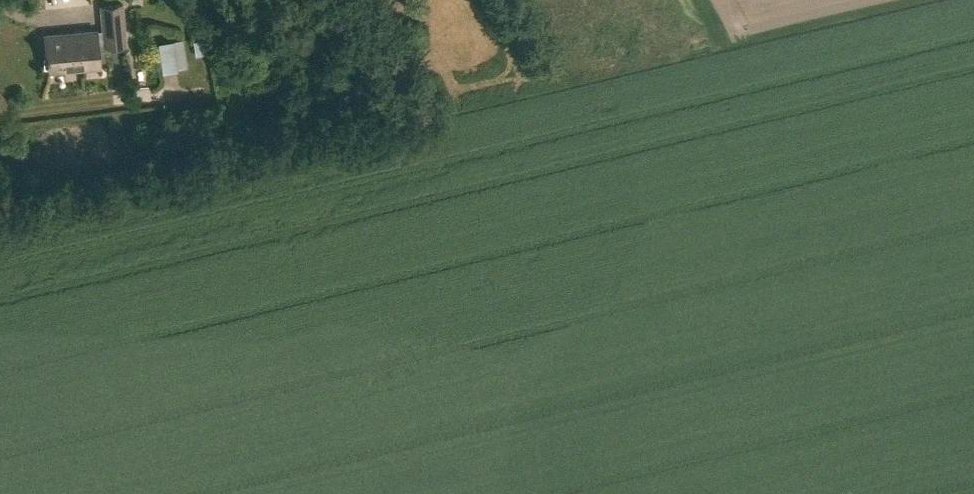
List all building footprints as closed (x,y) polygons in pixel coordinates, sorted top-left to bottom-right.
[(50,55),(52,71),(101,66),(99,46),(127,43),(123,4),(100,6),(103,29),(45,35),(47,56),(50,55)] [(164,71),(181,70),(179,40),(162,41),(164,71)]
